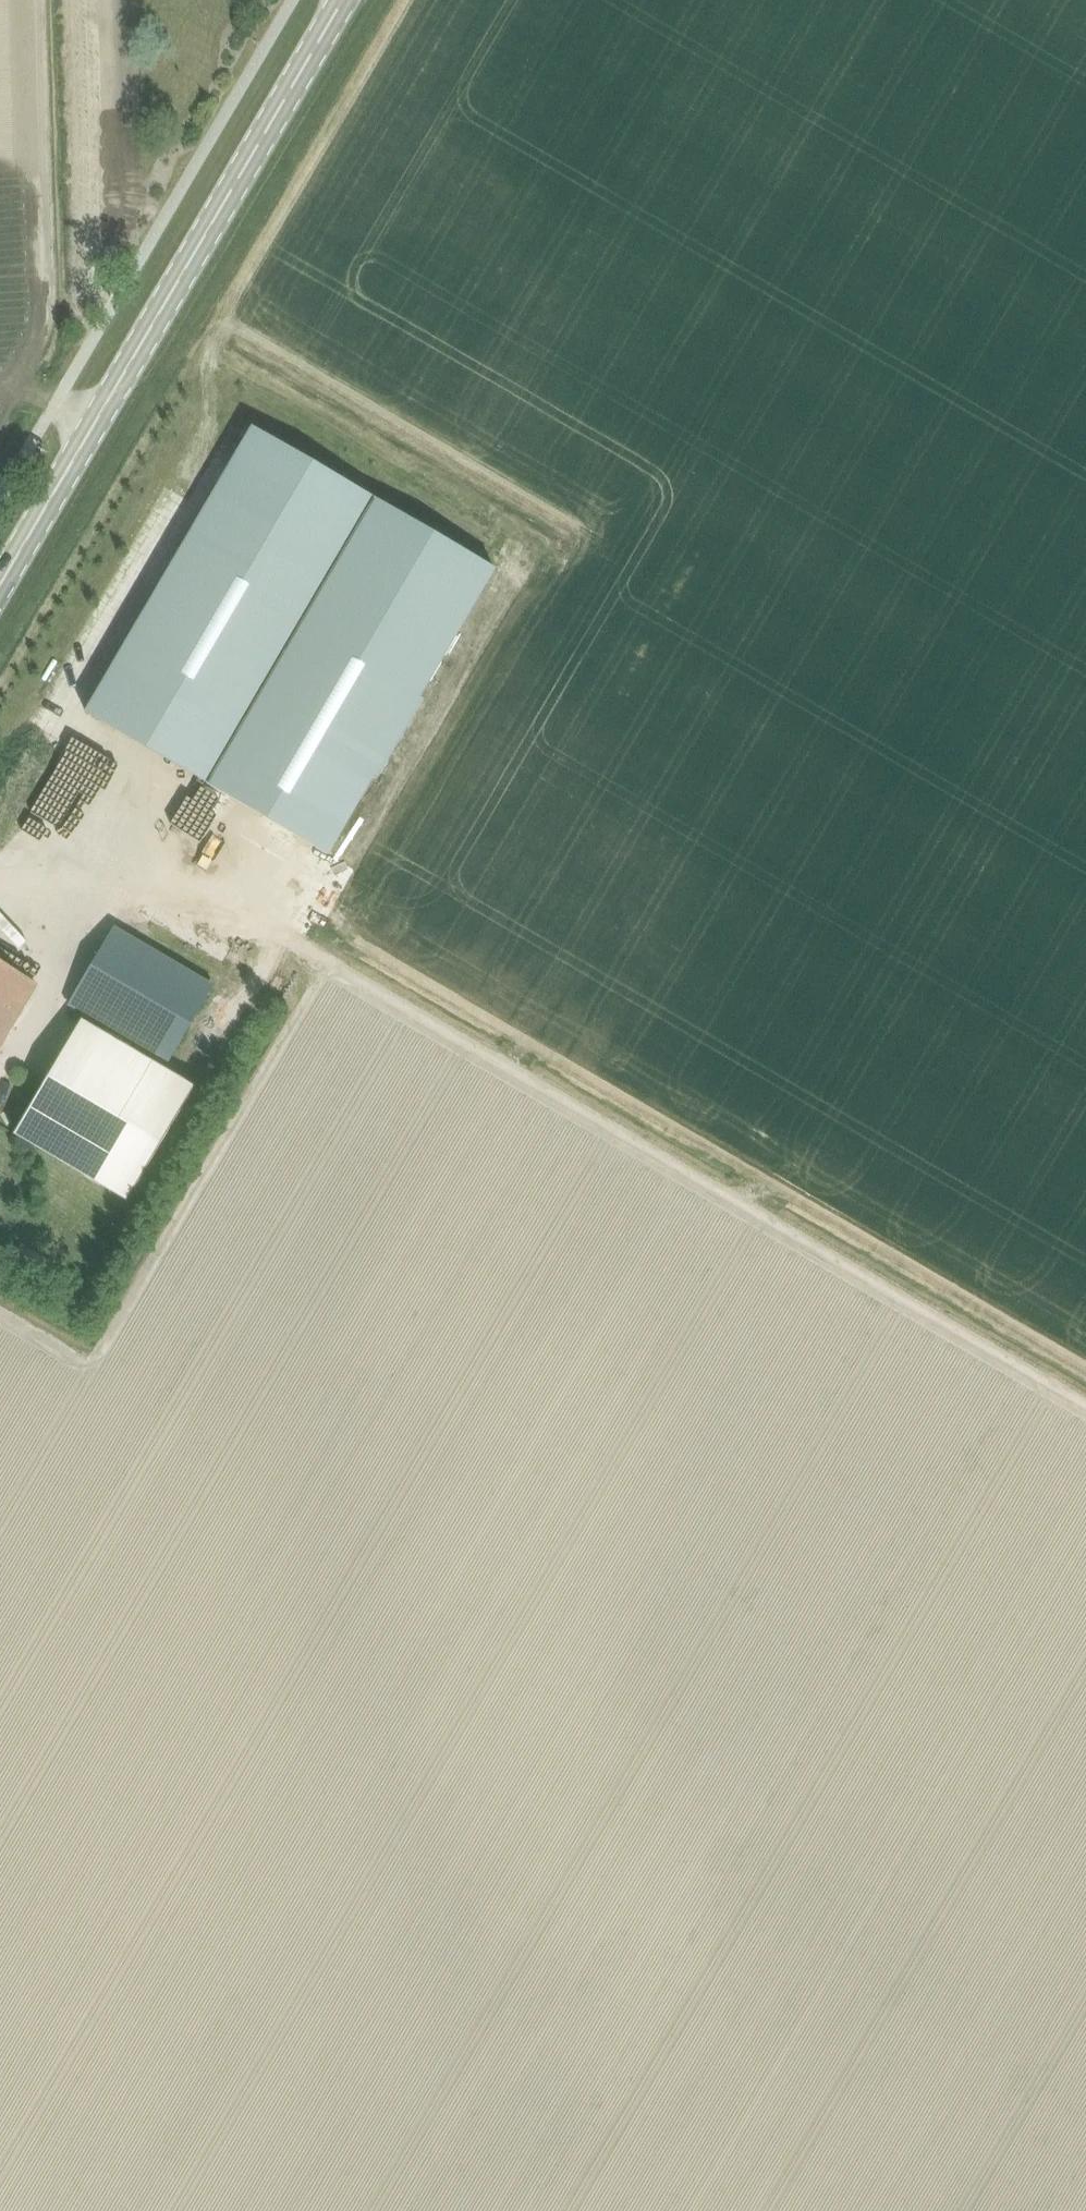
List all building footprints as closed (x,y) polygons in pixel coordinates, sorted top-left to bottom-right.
[(252,428),(101,685),(140,708),(153,687),(235,735),(373,499),(252,428)] [(498,572),(373,499),(235,735),(207,784),(331,857),(498,572)] [(140,708),(101,685),(85,713),(207,784),(235,735),(153,687),(140,708)] [(69,1005),(164,1061),(209,985),(113,928),(69,1005)] [(35,985),(0,964),(0,1044),(35,985)] [(79,1020),(12,1133),(126,1201),(193,1087),(128,1049),(130,1044),(104,1029),(102,1033),(79,1020)]
